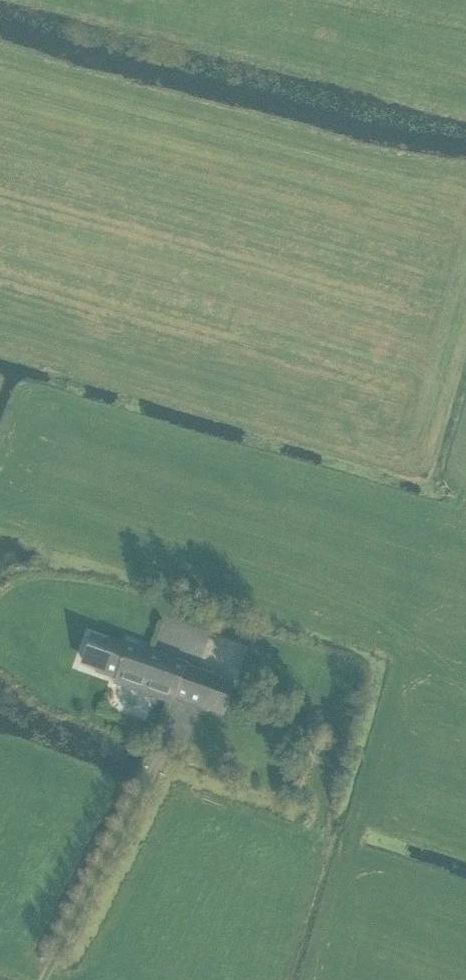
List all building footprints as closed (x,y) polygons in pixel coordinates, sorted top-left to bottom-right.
[(198,704),(208,677),(122,647),(112,675),(132,682),(130,689),(163,700),(166,692),(198,704)]
